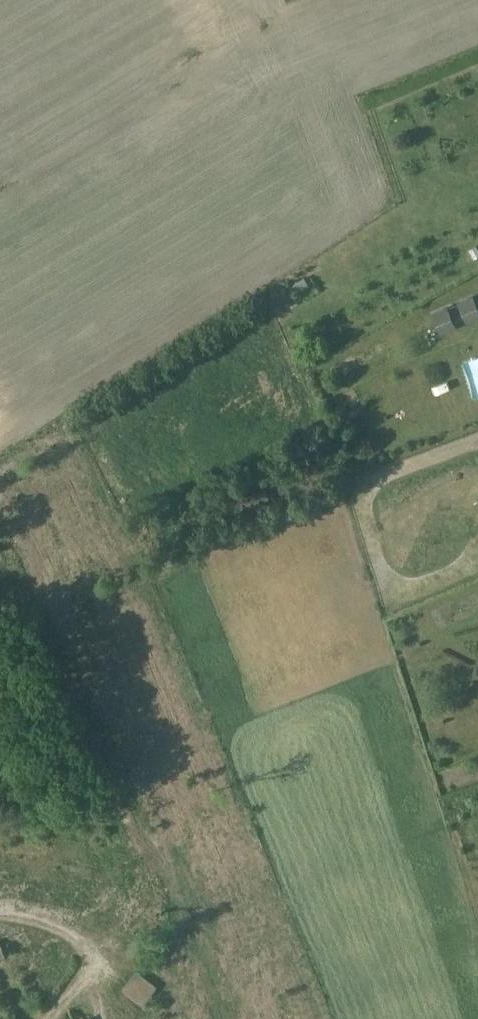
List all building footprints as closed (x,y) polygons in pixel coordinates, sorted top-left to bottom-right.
[(477,318),(477,305),(473,294),(458,301),(467,322),(477,318)] [(440,335),(456,328),(446,307),(431,313),(440,335)]
